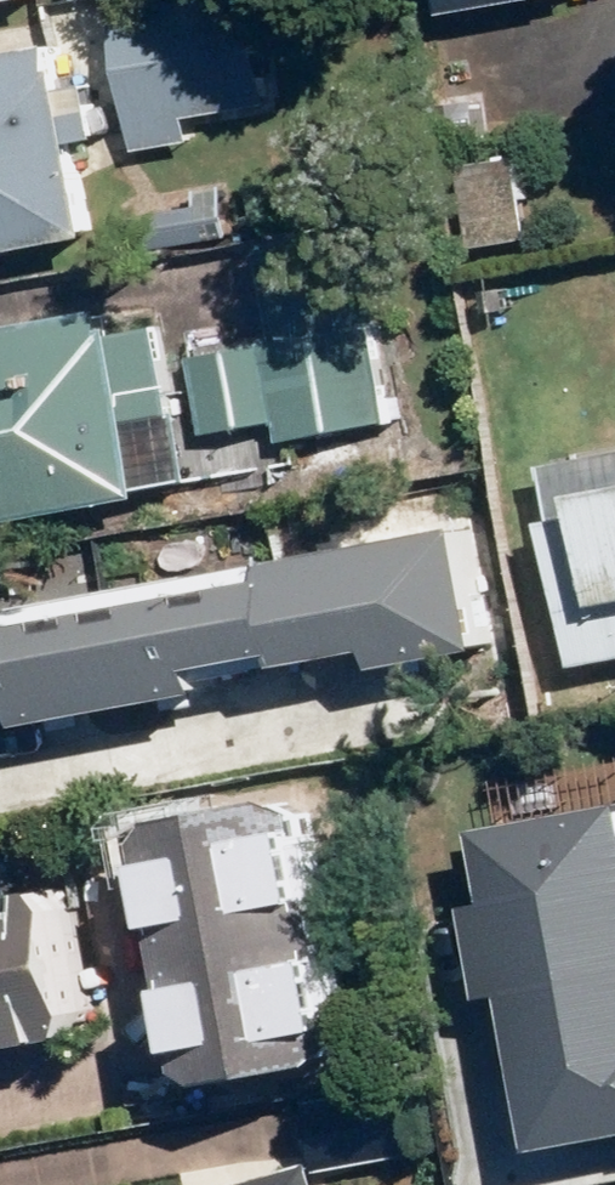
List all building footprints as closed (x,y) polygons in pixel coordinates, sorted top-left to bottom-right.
[(183,143),(178,118),(272,101),(254,0),(246,0),(104,25),(127,153),(183,143)] [(450,10),(511,0),(448,0),(450,10)] [(75,238),(58,144),(87,139),(78,87),(48,92),(44,71),(39,72),(35,50),(0,56),(0,252),(75,238)] [(138,215),(144,249),(224,235),(216,186),(187,191),(190,206),(138,215)] [(0,328),(0,523),(133,500),(119,421),(168,413),(154,330),(104,339),(99,310),(0,328)] [(193,358),(181,359),(193,435),(267,424),(270,442),(380,425),(364,324),(192,351),(193,358)] [(560,520),(589,664),(614,658),(614,483),(587,489),(592,513),(560,520)] [(1,730),(183,696),(179,673),(260,657),(262,668),(357,651),(361,671),(463,652),(462,647),(496,641),(474,523),(280,559),(0,612),(0,727),(1,730)] [(311,796),(159,824),(207,1080),(359,1052),(311,796)] [(545,1149),(614,1137),(614,801),(493,822),(507,905),(480,910),(496,1001),(519,997),(545,1149)] [(0,895),(0,1055),(98,1038),(71,883),(0,895)] [(426,1097),(321,1110),(327,1162),(432,1149),(426,1097)] [(324,1164),(248,1184),(330,1184),(324,1164)]
